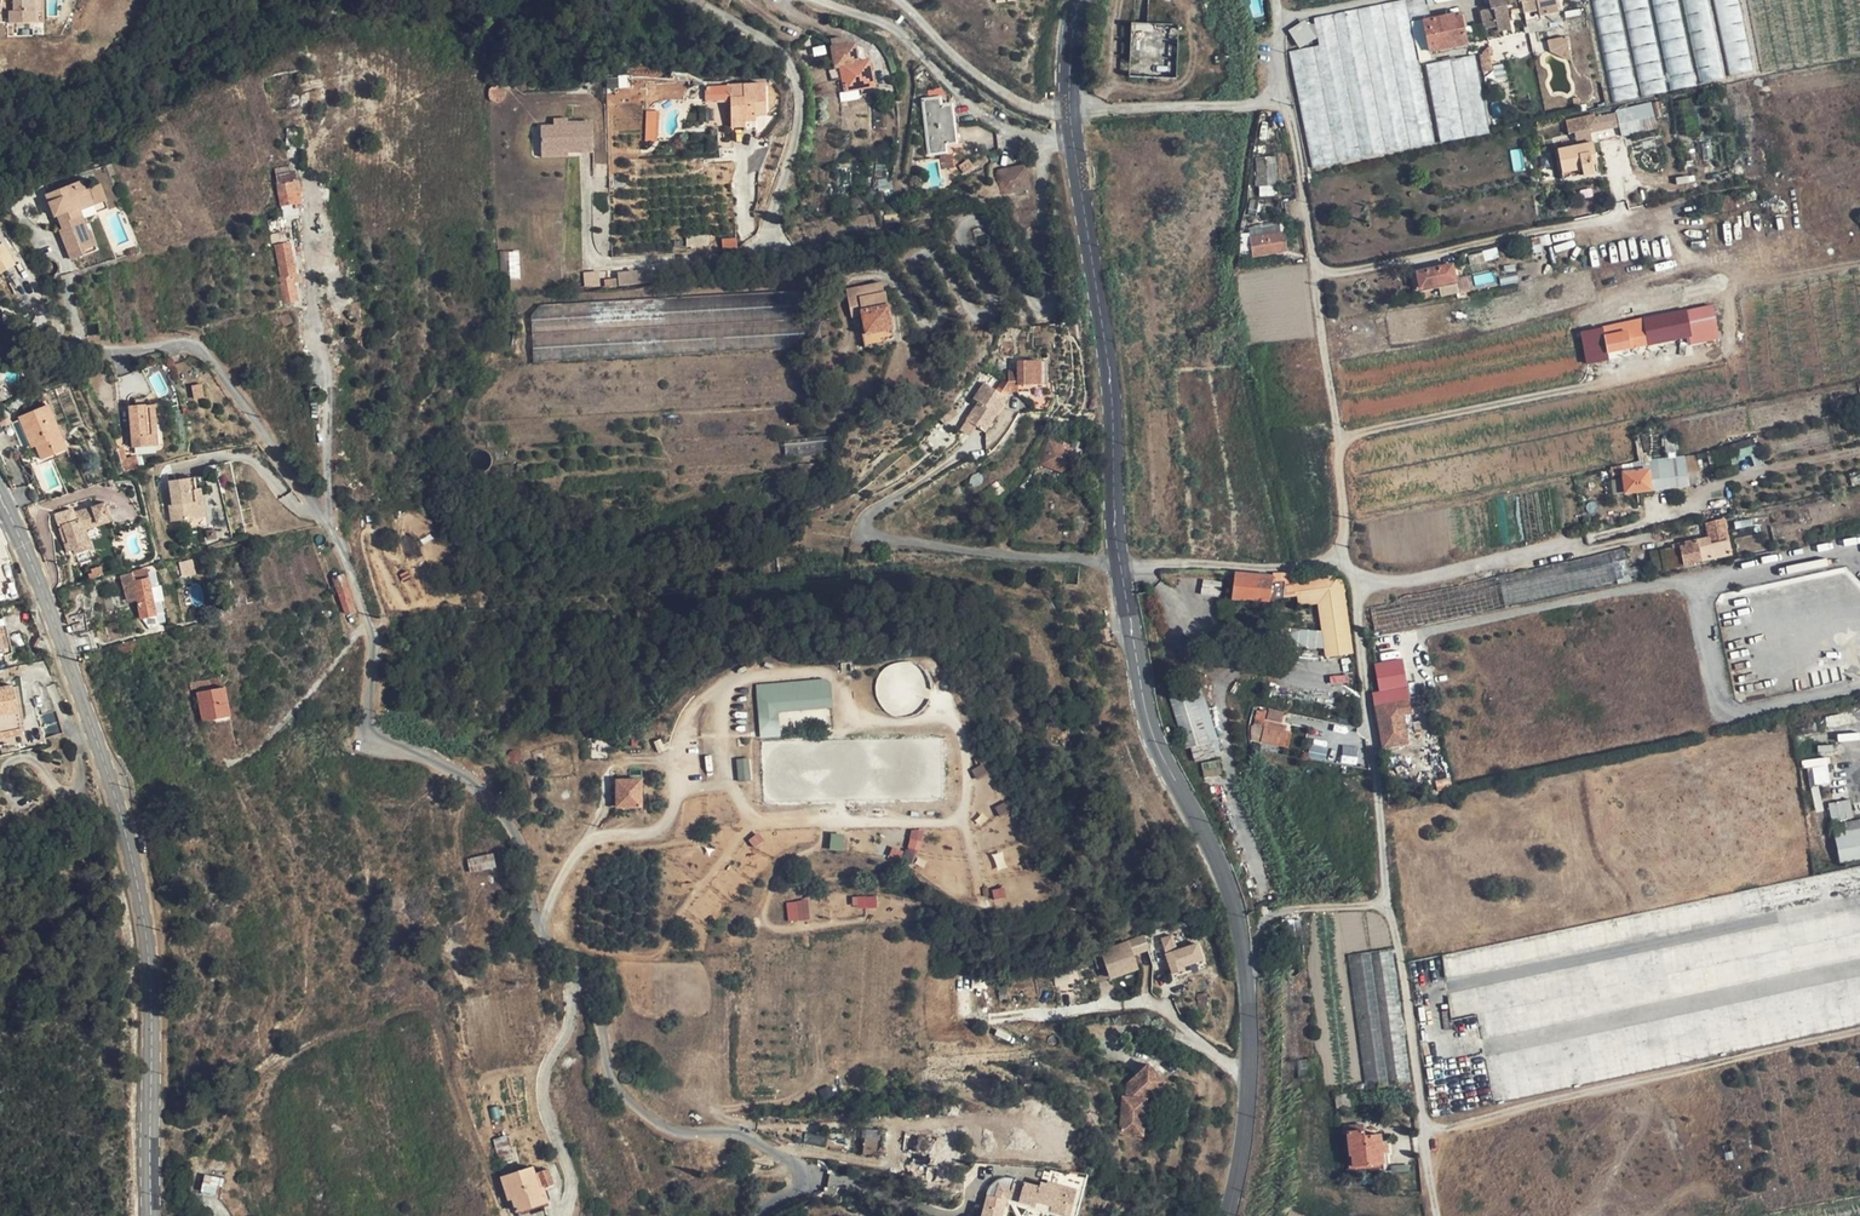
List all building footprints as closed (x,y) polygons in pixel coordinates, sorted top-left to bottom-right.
[(26,0),(7,0),(7,2),(2,2),(2,15),(30,14),(30,2),(26,1),(26,0)] [(1419,63),(1415,42),(1426,39),(1423,22),(1430,20),(1426,0),(1414,0),(1315,21),(1319,47),(1290,53),(1313,170),(1434,145),(1419,63)] [(1509,0),(1489,0),(1491,6),(1486,7),(1487,11),(1482,12),(1486,25),(1487,32),(1500,30),(1500,34),(1514,31),(1509,4),(1509,0)] [(1523,6),(1525,15),(1541,12),(1542,17),(1561,13),(1558,0),(1522,0),(1523,6)] [(1676,92),(1677,92),(1659,0),(1561,0),(1567,31),(1568,39),(1572,57),(1583,109),(1676,92)] [(1710,0),(1686,0),(1700,83),(1723,79),(1710,0)] [(1415,42),(1419,63),(1434,59),(1433,53),(1468,47),(1461,14),(1430,20),(1423,22),(1426,39),(1415,42)] [(842,38),(831,41),(835,67),(840,66),(845,91),(874,86),(870,61),(858,62),(854,43),(845,45),(842,38)] [(1572,57),(1568,39),(1550,42),(1552,53),(1564,59),(1572,57)] [(1493,49),(1481,52),(1485,77),(1493,75),(1490,58),(1494,57),(1493,49)] [(1492,132),(1478,57),(1426,67),(1440,143),(1492,132)] [(731,99),(731,106),(732,127),(744,126),(745,121),(756,121),(756,115),(765,115),(763,85),(725,87),(726,99),(731,99)] [(706,100),(726,99),(725,87),(706,88),(706,100)] [(943,145),(949,144),(959,143),(954,104),(944,105),(939,106),(938,98),(924,100),(930,155),(944,154),(943,145)] [(1622,135),(1659,129),(1654,102),(1618,108),(1622,135)] [(646,110),(647,140),(660,140),(659,109),(646,110)] [(1609,131),(1609,129),(1607,118),(1606,116),(1579,122),(1578,122),(1581,137),(1609,131)] [(1613,117),(1607,118),(1609,129),(1616,128),(1613,117)] [(1578,122),(1579,122),(1579,118),(1568,120),(1571,139),(1581,137),(1578,122)] [(745,130),(756,130),(756,121),(745,121),(744,126),(745,130)] [(569,126),(555,127),(542,127),(543,150),(568,150),(569,152),(570,153),(593,152),(593,123),(569,123),(568,123),(569,126)] [(1021,143),(989,158),(999,171),(998,173),(1002,193),(1030,188),(1021,143)] [(1591,163),(1597,162),(1592,143),(1559,150),(1565,179),(1593,174),(1591,163)] [(570,158),(570,153),(569,152),(568,150),(543,150),(543,158),(570,158)] [(1260,195),(1279,194),(1276,155),(1257,157),(1260,195)] [(735,162),(701,164),(702,185),(730,184),(735,167),(735,162)] [(276,167),(281,194),(300,191),(295,164),(276,167)] [(79,250),(91,244),(85,230),(82,231),(77,220),(74,212),(89,205),(81,190),(76,193),(71,183),(37,199),(47,219),(51,217),(55,215),(59,223),(55,225),(58,231),(54,233),(69,262),(81,256),(79,250)] [(90,185),(81,190),(89,205),(97,201),(90,185)] [(301,201),(300,191),(281,194),(282,204),(301,201)] [(101,208),(97,201),(89,205),(74,212),(77,220),(101,208)] [(51,217),(55,225),(59,223),(55,215),(51,217)] [(1250,232),(1251,238),(1284,232),(1283,226),(1250,232)] [(286,231),(272,233),(274,243),(288,240),(286,231)] [(1284,232),(1251,238),(1254,259),(1287,253),(1284,232)] [(1546,237),(1532,241),(1534,250),(1547,247),(1546,237)] [(17,265),(5,241),(0,244),(0,274),(17,265)] [(276,245),(283,275),(278,276),(284,302),(297,299),(292,274),(296,273),(289,242),(276,245)] [(94,249),(91,244),(79,250),(81,256),(94,249)] [(511,249),(495,250),(497,280),(513,279),(511,249)] [(1454,265),(1417,272),(1420,291),(1458,283),(1454,265)] [(601,285),(601,271),(586,271),(586,285),(601,285)] [(619,274),(619,278),(612,279),(612,287),(655,283),(653,271),(619,274)] [(864,336),(866,347),(886,344),(885,340),(894,339),(886,293),(884,293),(882,283),(848,290),(853,318),(864,315),(868,335),(864,336)] [(532,316),(535,363),(807,349),(804,291),(541,305),(532,316)] [(1687,312),(1644,321),(1648,346),(1649,347),(1692,338),(1687,312)] [(1648,346),(1644,321),(1602,330),(1607,355),(1648,346)] [(1607,356),(1607,355),(1602,330),(1583,334),(1588,360),(1607,356)] [(1697,342),(1702,366),(1712,363),(1712,362),(1724,359),(1720,337),(1697,342)] [(1048,384),(1045,358),(1023,361),(1025,373),(1013,374),(1014,383),(1016,393),(1026,392),(1026,386),(1048,384)] [(1052,358),(1045,358),(1048,384),(1055,383),(1052,358)] [(991,383),(982,393),(987,398),(984,402),(970,418),(987,433),(1013,401),(1011,399),(1002,391),(991,383)] [(1009,383),(1002,391),(1011,399),(1016,393),(1014,383),(1009,383)] [(978,398),(984,402),(987,398),(982,393),(978,398)] [(153,418),(157,418),(156,404),(132,405),(134,445),(159,445),(158,424),(153,424),(153,418)] [(54,447),(66,443),(49,406),(20,419),(26,433),(31,431),(38,446),(44,460),(56,454),(54,447)] [(3,431),(12,425),(5,415),(0,418),(0,427),(3,431)] [(18,434),(12,425),(3,431),(2,432),(8,442),(18,434)] [(34,448),(38,446),(31,431),(26,433),(34,448)] [(1620,466),(1642,462),(1636,440),(1624,442),(1624,437),(1616,439),(1620,466)] [(68,448),(66,443),(54,447),(56,454),(68,448)] [(1068,472),(1076,450),(1051,443),(1043,463),(1068,472)] [(11,465),(18,461),(10,444),(3,446),(11,465)] [(139,465),(138,457),(124,458),(124,466),(139,465)] [(1652,470),(1654,491),(1664,490),(1666,501),(1676,500),(1671,467),(1666,468),(1664,457),(1650,460),(1652,470)] [(1620,466),(1623,473),(1652,470),(1650,460),(1642,462),(1620,466)] [(1618,481),(1617,470),(1601,473),(1603,484),(1618,481)] [(1652,470),(1623,473),(1625,495),(1654,491),(1652,470)] [(997,481),(981,493),(988,503),(1005,490),(997,481)] [(199,504),(201,504),(199,491),(174,495),(176,506),(178,520),(175,521),(178,537),(204,533),(199,504)] [(205,503),(201,504),(199,504),(204,533),(210,531),(205,503)] [(65,515),(55,518),(59,529),(61,535),(65,534),(70,544),(65,545),(68,554),(76,552),(78,556),(89,552),(92,551),(88,541),(85,542),(80,529),(97,523),(98,527),(109,523),(102,504),(73,515),(66,518),(65,515)] [(1715,560),(1734,557),(1725,519),(1707,522),(1712,551),(1692,555),(1694,567),(1715,563),(1715,560)] [(85,542),(88,541),(84,532),(98,527),(97,523),(80,529),(85,542)] [(65,534),(61,535),(65,545),(70,544),(65,534)] [(1666,572),(1694,567),(1692,555),(1688,556),(1686,546),(1662,551),(1666,572)] [(89,552),(78,556),(81,565),(93,561),(89,552)] [(191,562),(180,564),(184,584),(192,583),(190,575),(193,574),(191,562)] [(147,571),(131,575),(134,587),(124,589),(127,601),(137,599),(142,619),(156,617),(147,571)] [(1233,600),(1271,604),(1274,577),(1236,573),(1233,600)] [(1275,574),(1274,577),(1271,604),(1281,605),(1283,583),(1292,583),(1292,576),(1292,575),(1275,574)] [(131,575),(121,577),(124,589),(134,587),(131,575)] [(1338,575),(1304,575),(1305,598),(1338,596),(1338,575)] [(345,576),(335,580),(347,614),(355,612),(350,599),(352,598),(345,576)] [(1332,609),(1324,610),(1326,619),(1343,618),(1341,598),(1332,600),(1332,609)] [(1323,601),(1324,610),(1332,609),(1332,600),(1323,601)] [(72,616),(75,630),(89,627),(86,613),(72,616)] [(1356,711),(1343,618),(1326,619),(1338,713),(1356,711)] [(0,621),(0,632),(5,652),(13,650),(6,620),(0,621)] [(1378,666),(1382,692),(1408,687),(1403,661),(1378,666)] [(197,693),(223,688),(220,676),(209,679),(209,680),(191,684),(192,690),(197,689),(197,693)] [(783,736),(781,712),(835,707),(833,677),(757,683),(761,737),(783,736)] [(1375,694),(1377,706),(1410,700),(1408,687),(1382,692),(1375,694)] [(15,737),(13,731),(22,729),(13,688),(0,690),(0,741),(15,737)] [(223,688),(197,693),(203,721),(231,714),(225,690),(223,690),(223,688)] [(1186,750),(1192,749),(1213,743),(1218,741),(1202,688),(1171,698),(1186,750)] [(39,693),(46,716),(56,713),(53,702),(51,702),(48,691),(39,693)] [(1410,700),(1377,706),(1383,749),(1410,744),(1408,730),(1406,717),(1412,715),(1410,700)] [(1414,728),(1412,715),(1406,717),(1408,730),(1414,728)] [(1251,741),(1261,744),(1265,728),(1254,726),(1251,741)] [(1286,733),(1265,728),(1261,744),(1282,749),(1286,733)] [(23,736),(22,729),(13,731),(15,737),(23,736)] [(1217,756),(1213,743),(1192,749),(1196,762),(1217,756)] [(1236,776),(1243,775),(1242,756),(1234,757),(1236,776)] [(1810,759),(1813,784),(1829,782),(1826,757),(1810,759)] [(1446,792),(1455,790),(1452,777),(1444,779),(1446,792)] [(616,780),(617,806),(643,805),(642,780),(616,780)] [(1425,786),(1427,796),(1436,794),(1433,785),(1425,786)] [(1832,815),(1853,813),(1852,799),(1830,801),(1832,815)] [(1446,806),(1432,808),(1430,808),(1433,827),(1433,829),(1449,826),(1446,806)] [(1833,826),(1840,865),(1842,865),(1843,868),(1859,864),(1859,821),(1833,826)] [(914,827),(910,850),(921,852),(926,830),(914,827)] [(492,847),(466,853),(471,872),(497,866),(492,847)] [(1859,886),(1859,867),(1425,958),(1429,975),(1859,886)] [(788,901),(790,920),(811,919),(810,899),(788,901)] [(1859,953),(1859,910),(1480,989),(1489,1031),(1859,953)] [(1145,936),(1143,937),(1149,952),(1149,951),(1155,966),(1181,956),(1174,935),(1172,935),(1170,930),(1152,935),(1154,942),(1148,943),(1145,936)] [(1130,958),(1149,952),(1143,937),(1102,951),(1108,965),(1130,958)] [(1293,964),(1297,939),(1285,940),(1282,963),(1293,964)] [(1132,964),(1130,958),(1108,965),(1110,971),(1132,964)] [(1170,1081),(1153,1065),(1134,1084),(1133,1098),(1133,1106),(1129,1106),(1127,1134),(1144,1135),(1145,1117),(1152,1117),(1153,1098),(1170,1081)] [(1152,1117),(1145,1117),(1144,1135),(1151,1136),(1152,1117)] [(867,1154),(884,1151),(881,1128),(863,1131),(867,1154)] [(1364,1130),(1349,1132),(1351,1156),(1353,1156),(1354,1168),(1384,1165),(1383,1154),(1389,1153),(1388,1144),(1382,1144),(1381,1135),(1365,1137),(1364,1130)] [(557,1166),(540,1172),(545,1187),(563,1181),(557,1166)] [(539,1184),(535,1168),(502,1178),(508,1196),(511,1195),(517,1211),(544,1202),(539,1184)] [(222,1194),(225,1178),(206,1174),(203,1190),(222,1194)] [(1005,1197),(1033,1205),(1035,1200),(1052,1204),(1050,1210),(1064,1215),(1068,1201),(1063,1200),(1066,1189),(1046,1184),(1039,1183),(1038,1187),(1013,1180),(1011,1187),(998,1183),(994,1198),(988,1196),(985,1208),(983,1215),(1000,1215),(1005,1197)] [(1070,1215),(1077,1188),(1047,1181),(1046,1184),(1066,1189),(1063,1200),(1068,1201),(1064,1215),(1070,1215)]
